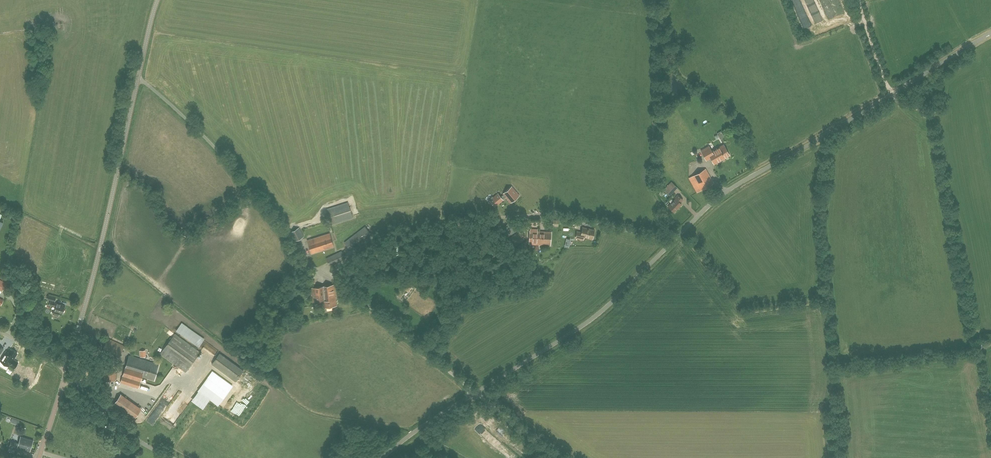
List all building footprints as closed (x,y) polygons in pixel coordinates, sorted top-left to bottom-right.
[(708,146),(700,151),(706,161),(710,158),(714,164),(729,155),(723,145),(711,151),(708,146)] [(704,189),(713,184),(714,183),(706,169),(696,174),(689,178),(697,193),(704,189)] [(671,182),(664,190),(669,195),(676,187),(671,182)] [(545,185),(531,185),(532,204),(539,204),(538,196),(541,196),(541,192),(545,192),(545,185)] [(514,194),(509,188),(503,193),(504,194),(501,196),(498,193),(489,200),(495,207),(503,200),(502,199),(505,196),(506,197),(508,199),(511,202),(519,195),(516,192),(514,194)] [(678,195),(675,198),(676,199),(668,206),(674,212),(677,209),(678,207),(682,204),(680,203),(683,200),(678,195)] [(331,225),(353,218),(348,202),(326,209),(331,225)] [(498,232),(503,229),(499,220),(493,223),(498,232)] [(350,250),(371,234),(365,226),(344,243),(350,250)] [(290,232),(295,241),(304,236),(299,227),(290,232)] [(583,240),(584,237),(592,239),(594,230),(583,227),(582,232),(577,231),(575,238),(583,240)] [(551,232),(537,231),(537,229),(530,228),(529,244),(535,245),(535,243),(538,244),(538,245),(550,245),(551,232)] [(520,233),(519,231),(509,239),(515,247),(525,239),(523,237),(525,236),(522,232),(520,233)] [(311,254),(334,246),(330,233),(307,240),(311,254)] [(520,250),(526,258),(530,255),(525,247),(520,250)] [(337,306),(334,285),(311,288),(313,302),(322,301),(323,308),(337,306)] [(58,310),(58,313),(65,313),(65,307),(64,307),(64,305),(64,298),(58,298),(54,298),(54,299),(54,304),(54,308),(53,308),(53,310),(58,310)] [(161,353),(186,372),(200,352),(175,333),(161,353)] [(102,352),(118,359),(125,346),(108,338),(102,352)] [(6,351),(2,359),(0,361),(7,365),(11,358),(13,360),(17,353),(11,349),(9,353),(6,351)] [(212,364),(236,381),(244,370),(220,353),(212,364)] [(121,382),(139,388),(142,376),(154,380),(159,364),(129,355),(121,382)] [(104,380),(115,380),(116,371),(105,370),(104,380)] [(19,443),(11,441),(8,451),(14,453),(17,445),(18,446),(18,447),(30,451),(34,440),(21,436),(19,443)]
